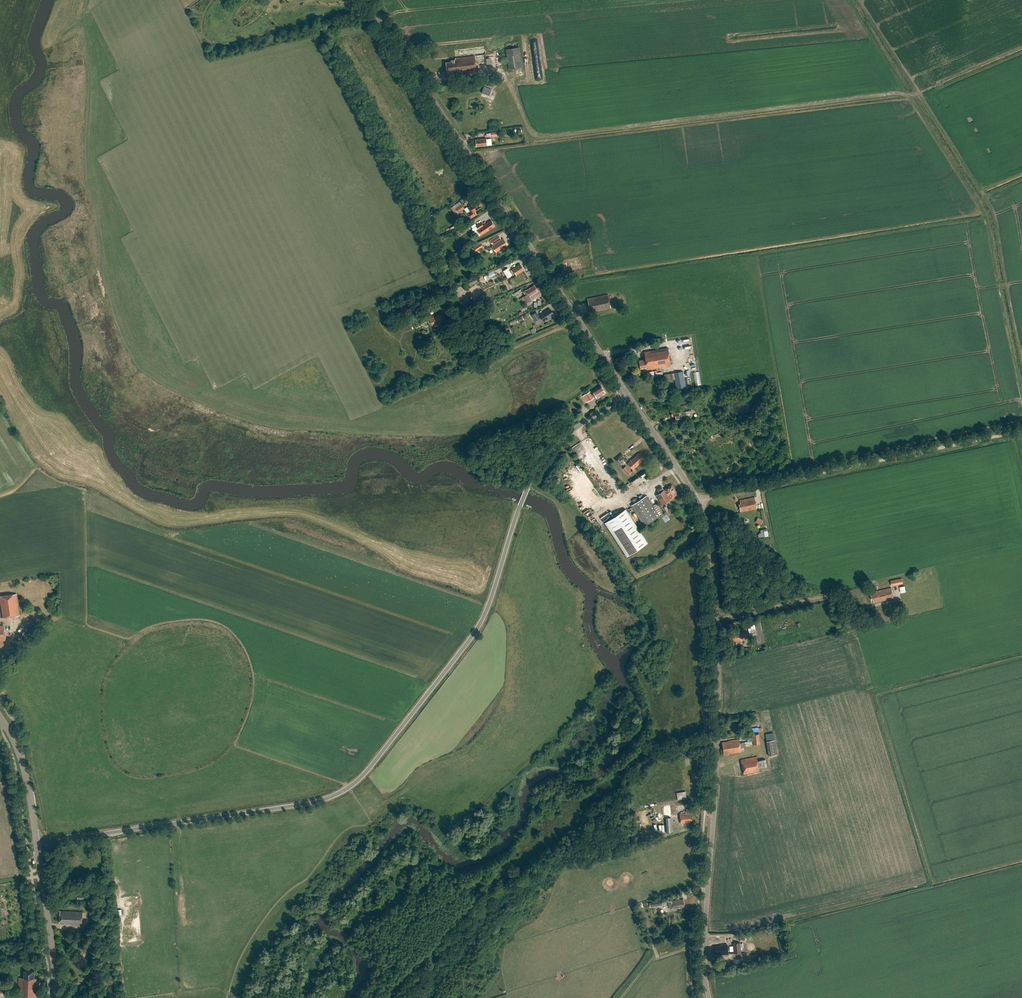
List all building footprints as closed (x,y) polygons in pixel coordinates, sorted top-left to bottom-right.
[(477,72),(476,66),(475,56),(486,55),(485,47),(458,50),(459,58),(455,59),(455,60),(451,60),(452,62),(446,63),(447,72),(451,71),(451,75),(477,72)] [(519,47),(505,49),(507,69),(522,68),(519,47)] [(488,96),(491,89),(483,86),(481,93),(488,96)] [(486,138),(475,140),(476,147),(491,145),(490,139),(486,139),(486,138)] [(471,212),(468,214),(471,219),(478,215),(475,212),(483,207),(479,201),(469,208),(471,212)] [(458,213),(464,209),(461,204),(455,208),(458,213)] [(481,223),(476,226),(478,229),(477,230),(481,236),(485,233),(496,226),(492,220),(483,226),(481,223)] [(470,229),(467,224),(458,230),(461,235),(470,229)] [(499,235),(490,241),(493,246),(492,246),(495,250),(496,249),(497,251),(508,245),(504,239),(502,240),(499,235)] [(481,243),(473,247),(476,251),(483,247),(481,243)] [(521,264),(513,269),(517,275),(524,270),(521,264)] [(512,275),(508,268),(503,271),(508,278),(512,275)] [(526,295),(524,297),(528,303),(532,300),(530,297),(539,291),(535,285),(527,290),(526,290),(524,292),(526,295)] [(608,297),(588,301),(590,312),(610,308),(608,297)] [(436,305),(434,299),(426,302),(429,308),(436,305)] [(540,315),(539,316),(537,312),(532,315),(536,321),(542,318),(545,322),(551,317),(554,314),(550,309),(547,311),(547,310),(540,315)] [(441,313),(429,318),(433,326),(442,322),(442,320),(443,320),(441,313)] [(644,351),(645,360),(639,361),(640,370),(647,368),(647,370),(670,366),(667,347),(644,351)] [(689,370),(674,373),(676,389),(692,386),(689,370)] [(590,392),(583,396),(587,403),(594,398),(593,397),(595,395),(597,398),(606,392),(601,386),(593,392),(594,393),(592,395),(590,392)] [(686,398),(678,399),(679,406),(687,405),(686,398)] [(574,413),(568,406),(565,409),(570,416),(574,413)] [(622,453),(615,459),(619,462),(625,457),(622,453)] [(638,470),(636,467),(644,460),(639,454),(628,464),(636,473),(638,470)] [(631,472),(626,466),(623,470),(628,475),(631,472)] [(672,485),(656,496),(663,506),(671,501),(671,500),(678,495),(672,485)] [(646,496),(631,506),(645,526),(660,516),(646,496)] [(740,504),(739,504),(740,511),(746,510),(746,511),(757,509),(755,497),(740,500),(740,504)] [(626,509),(605,523),(627,557),(648,543),(626,509)] [(759,538),(768,536),(766,528),(759,530),(760,533),(758,533),(759,538)] [(877,591),(871,592),(872,599),(874,599),(875,602),(894,598),(892,587),(876,590),(877,591)] [(20,616),(17,594),(0,596),(0,618),(20,616)] [(753,625),(757,644),(765,642),(760,618),(748,621),(749,626),(753,625)] [(743,631),(732,631),(731,633),(730,633),(729,640),(735,641),(735,642),(736,642),(735,645),(742,646),(742,642),(743,631)] [(766,741),(769,756),(777,755),(775,740),(774,740),(773,733),(765,734),(766,741)] [(729,741),(722,742),(724,755),(729,754),(729,753),(741,751),(741,748),(746,747),(745,742),(740,743),(739,739),(729,740),(729,741)] [(767,759),(758,761),(757,756),(741,759),(744,774),(760,771),(759,768),(767,767),(766,765),(768,764),(767,759)] [(687,811),(686,811),(686,813),(680,813),(681,823),(690,823),(690,820),(692,820),(691,813),(689,814),(689,812),(689,809),(687,809),(687,811)] [(683,899),(668,901),(669,908),(672,908),(672,909),(684,907),(683,899)] [(71,925),(82,926),(83,912),(61,911),(60,923),(66,923),(66,924),(71,925)] [(741,953),(740,942),(733,943),(733,953),(741,953)] [(727,944),(722,945),(722,946),(715,946),(716,954),(720,954),(728,954),(727,944)] [(35,971),(25,971),(25,978),(19,978),(19,997),(39,997),(39,985),(38,985),(38,978),(35,978),(35,971)]
